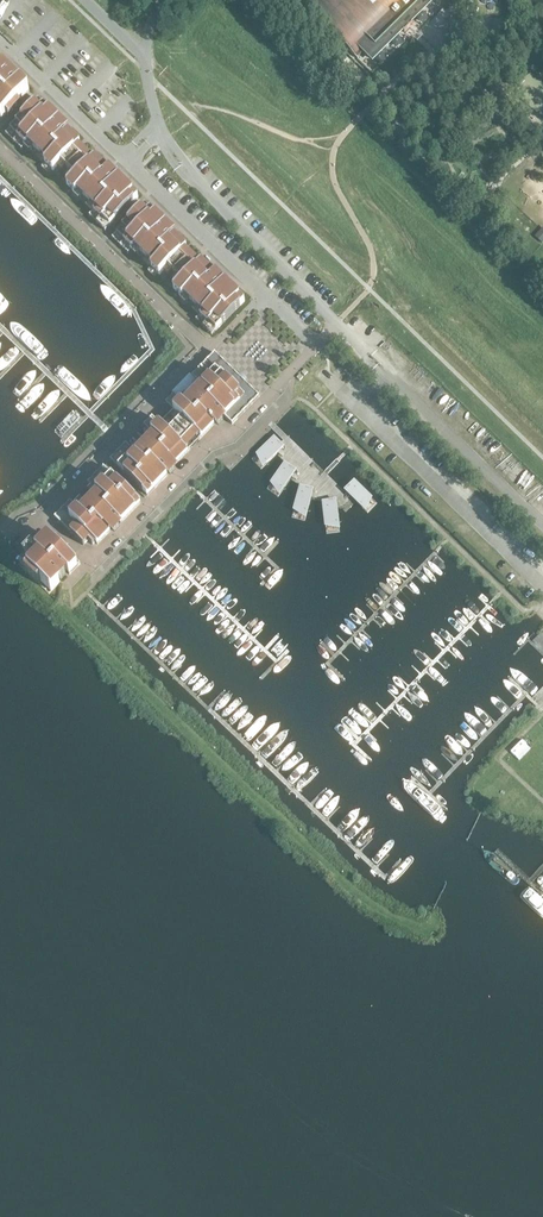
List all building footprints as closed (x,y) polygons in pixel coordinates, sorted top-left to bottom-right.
[(358,59),(358,58),(364,52),(371,58),(375,63),(405,33),(417,21),(438,0),(299,0),(358,59)] [(43,21),(50,10),(43,6),(36,17),(43,21)] [(58,24),(55,33),(62,36),(65,27),(58,24)] [(73,66),(80,58),(74,54),(68,62),(73,66)] [(79,71),(84,62),(79,60),(74,68),(79,71)] [(21,83),(12,92),(10,90),(17,82),(12,77),(5,85),(3,83),(11,75),(2,66),(0,68),(0,118),(2,120),(6,115),(9,117),(21,104),(19,102),(29,91),(21,83)] [(47,160),(44,163),(53,171),(61,163),(68,170),(85,152),(78,146),(80,143),(67,131),(59,139),(57,137),(65,129),(59,124),(52,132),(50,130),(59,120),(38,100),(10,129),(26,145),(29,142),(47,160)] [(172,124),(165,129),(169,134),(176,129),(172,124)] [(92,159),(85,152),(68,170),(75,177),(67,185),(75,193),(78,191),(96,208),(94,211),(110,227),(138,198),(118,177),(109,187),(106,185),(114,177),(109,172),(101,180),(99,178),(107,170),(94,157),(92,159)] [(160,275),(168,267),(175,274),(191,257),(184,250),(187,248),(174,235),(166,242),(164,240),(172,233),(166,228),(159,235),(157,233),(166,224),(145,204),(117,233),(133,249),(135,246),(153,264),(151,267),(160,275)] [(216,227),(208,237),(216,244),(225,234),(216,227)] [(173,289),(182,297),(185,295),(203,313),(200,315),(216,331),(245,302),(224,282),(215,291),(213,289),(220,281),(215,276),(208,284),(206,282),(214,274),(201,261),(198,264),(191,257),(175,274),(181,281),(173,289)] [(243,339),(236,346),(249,361),(255,355),(270,371),(285,357),(290,362),(306,348),(271,311),(257,324),(254,321),(239,335),(243,339)] [(176,470),(167,462),(169,460),(175,465),(191,450),(184,443),(192,434),(199,441),(214,425),(208,419),(210,417),(219,426),(224,421),(215,412),(217,410),(232,425),(259,397),(244,382),(247,379),(240,372),(237,375),(215,353),(192,377),(200,384),(182,403),(174,395),(166,404),(174,411),(160,425),(152,417),(144,426),(152,434),(134,452),(126,444),(110,460),(147,496),(167,476),(160,469),(162,467),(171,475),(176,470)] [(249,489),(290,453),(268,432),(244,457),(232,468),(249,489)] [(290,453),(249,489),(277,523),(302,464),(290,453)] [(312,542),(315,477),(302,464),(277,523),(312,542)] [(104,467),(88,483),(96,491),(78,509),(70,502),(55,518),(83,546),(88,541),(93,546),(95,543),(97,545),(110,532),(104,526),(106,524),(115,532),(120,527),(111,519),(113,517),(120,524),(141,503),(104,467)] [(357,474),(336,497),(355,537),(386,506),(357,474)] [(355,537),(336,497),(315,477),(312,542),(355,537)] [(14,523),(21,530),(28,524),(21,516),(14,523)] [(80,564),(49,534),(25,558),(32,565),(25,572),(39,585),(41,582),(51,592),(60,583),(52,576),(54,574),(61,581),(66,576),(59,569),(61,566),(70,575),(80,564)] [(446,595),(424,618),(475,668),(497,645),(446,595)] [(424,618),(402,640),(453,690),(475,668),(424,618)]
